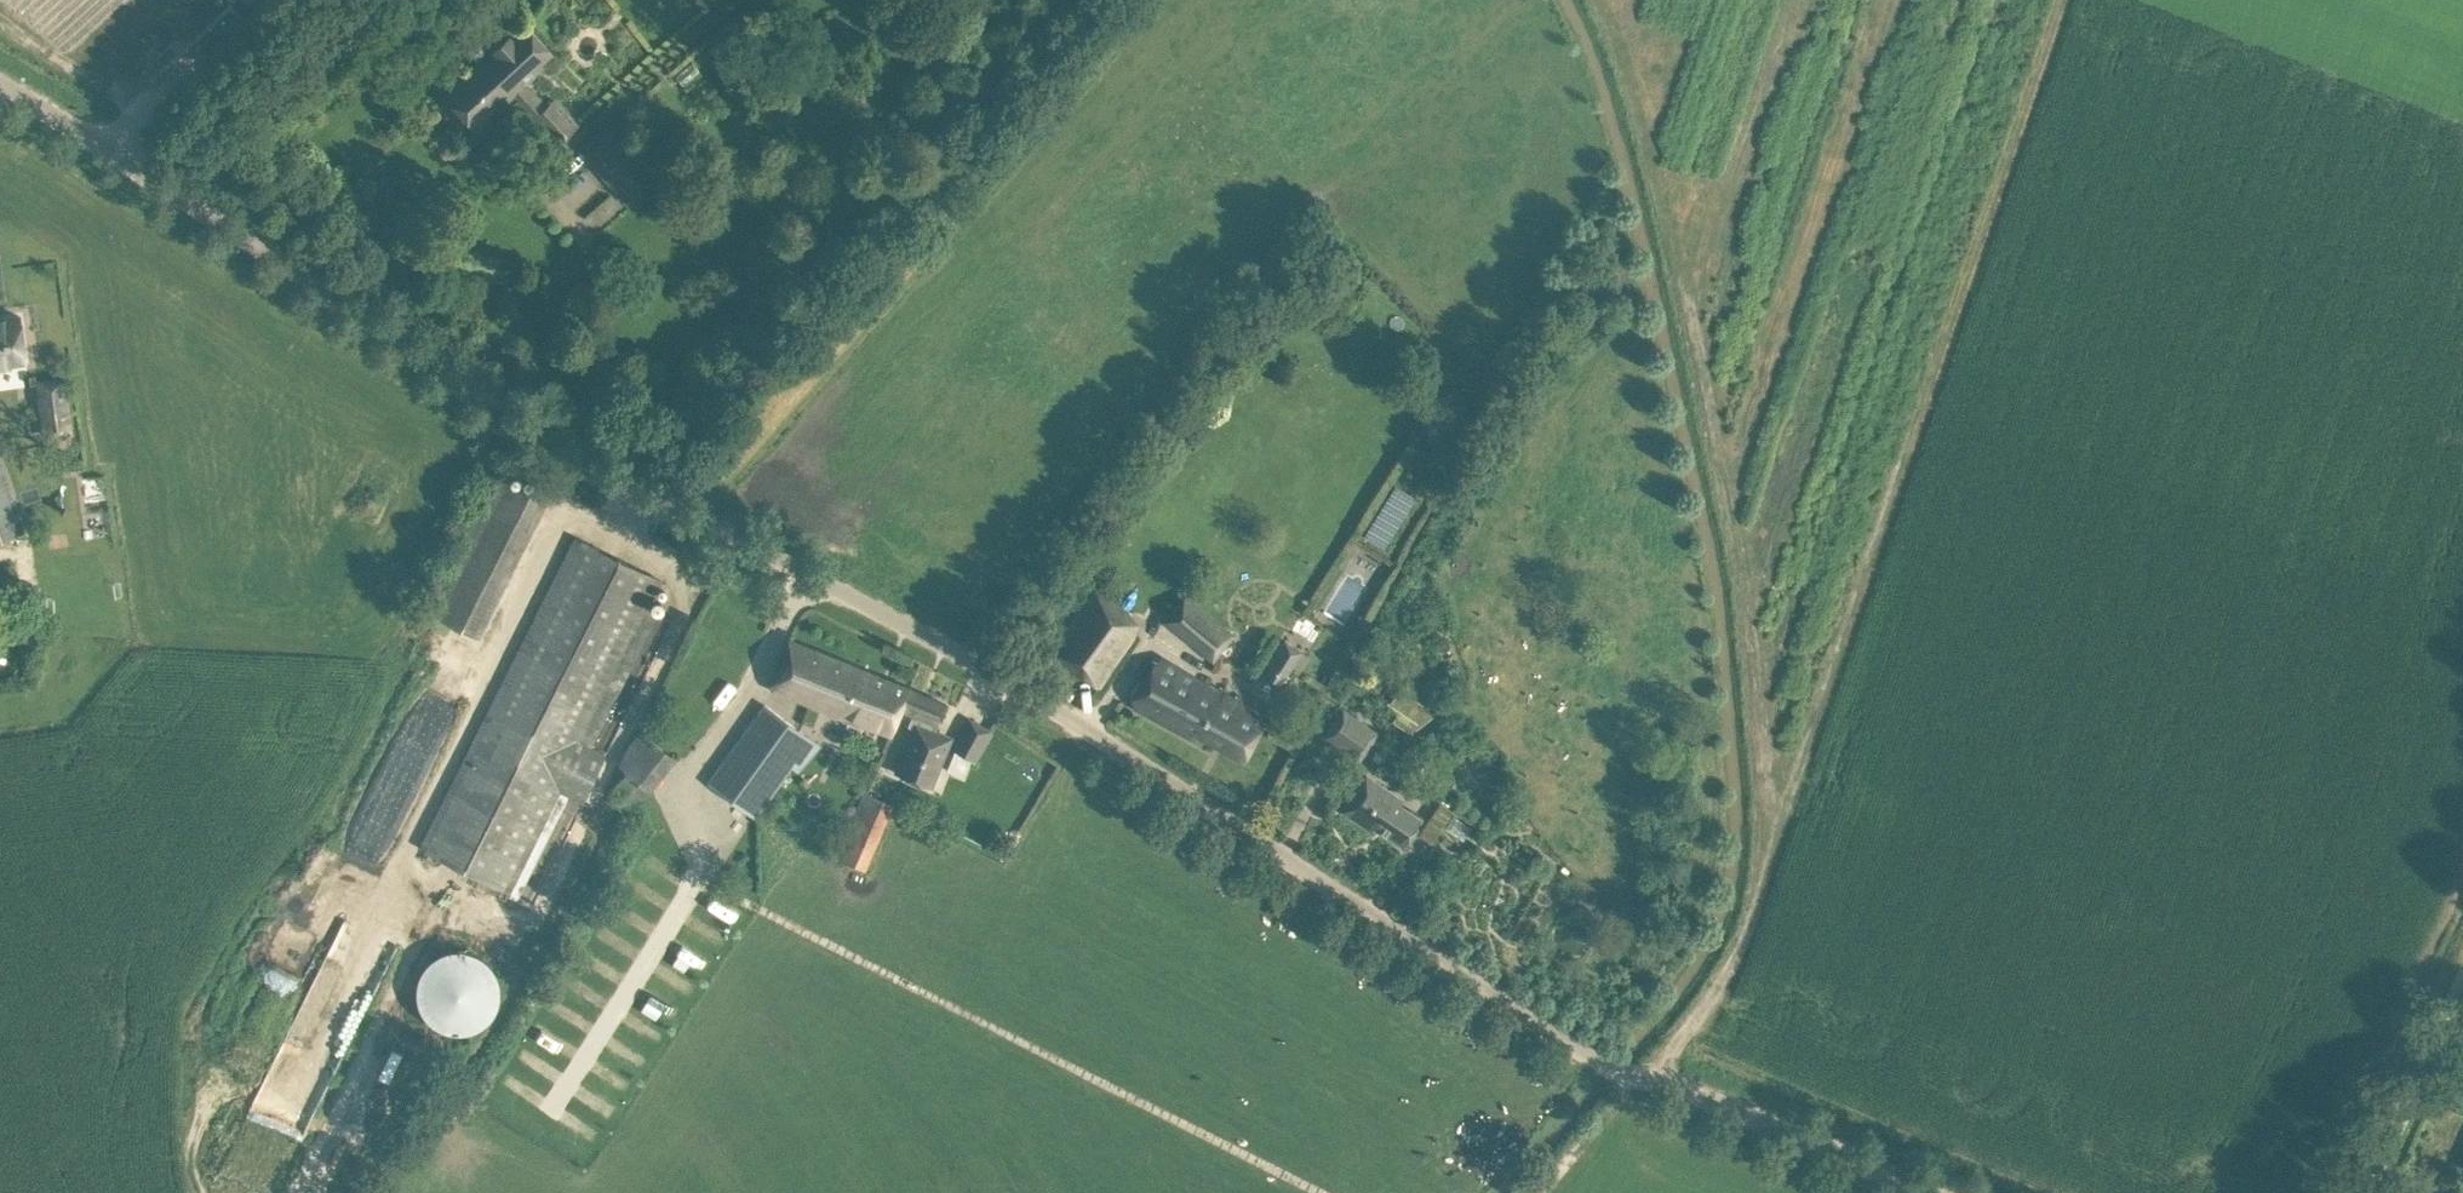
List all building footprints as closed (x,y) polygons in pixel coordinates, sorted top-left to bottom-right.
[(478,64),(463,77),(445,94),(475,126),(511,93),(555,143),(577,123),(560,105),(554,99),(546,107),(523,82),(553,54),(524,22),(492,51),(481,39),(476,39),(468,47),(467,52),(478,64)] [(581,149),(627,202),(658,175),(612,122),(581,149)] [(595,236),(613,259),(661,221),(641,199),(595,236)] [(26,360),(20,315),(0,317),(0,364),(26,360)] [(74,434),(66,375),(35,380),(43,439),(74,434)] [(23,531),(0,465),(0,539),(23,531)] [(491,473),(425,613),(480,639),(546,500),(491,473)] [(575,536),(419,847),(510,892),(560,790),(582,801),(605,755),(579,742),(661,579),(575,536)] [(1066,665),(1097,685),(1133,635),(1124,628),(1132,617),(1095,590),(1049,653),(1066,665)] [(1168,617),(1214,654),(1230,634),(1184,596),(1168,617)] [(891,734),(901,708),(909,688),(788,639),(770,685),(771,685),(773,688),(842,716),(842,714),(891,734)] [(1263,673),(1280,683),(1301,650),(1285,639),(1263,673)] [(1239,703),(1240,702),(1218,688),(1216,690),(1161,657),(1135,705),(1192,737),(1195,732),(1243,758),(1255,737),(1264,718),(1239,703)] [(901,708),(913,713),(908,724),(914,727),(896,772),(930,786),(937,768),(947,746),(930,740),(937,723),(938,723),(947,703),(909,688),(901,708)] [(1389,702),(1417,721),(1426,705),(1410,694),(1407,698),(1397,691),(1389,702)] [(696,772),(755,817),(794,768),(800,773),(821,747),(765,704),(725,759),(712,749),(696,772)] [(1325,736),(1358,759),(1378,730),(1344,707),(1325,736)] [(953,748),(975,760),(992,730),(970,718),(953,748)] [(620,760),(661,786),(683,752),(643,726),(620,760)] [(1363,817),(1403,844),(1421,817),(1392,798),(1395,794),(1366,774),(1347,802),(1343,809),(1360,821),(1363,817)] [(835,856),(865,869),(894,803),(863,790),(835,856)] [(1432,811),(1445,820),(1453,808),(1440,800),(1432,811)] [(416,993),(417,1000),(420,1007),(423,1013),(427,1019),(433,1024),(441,1028),(450,1031),(458,1032),(464,1031),(472,1030),(481,1025),(487,1020),(493,1013),(497,1005),(499,995),(500,987),(498,979),(495,971),(490,965),(485,959),(479,955),(474,952),(464,949),(456,948),(446,950),(438,953),(432,958),(426,963),(422,968),(419,974),(417,979),(416,986),(416,993)]
